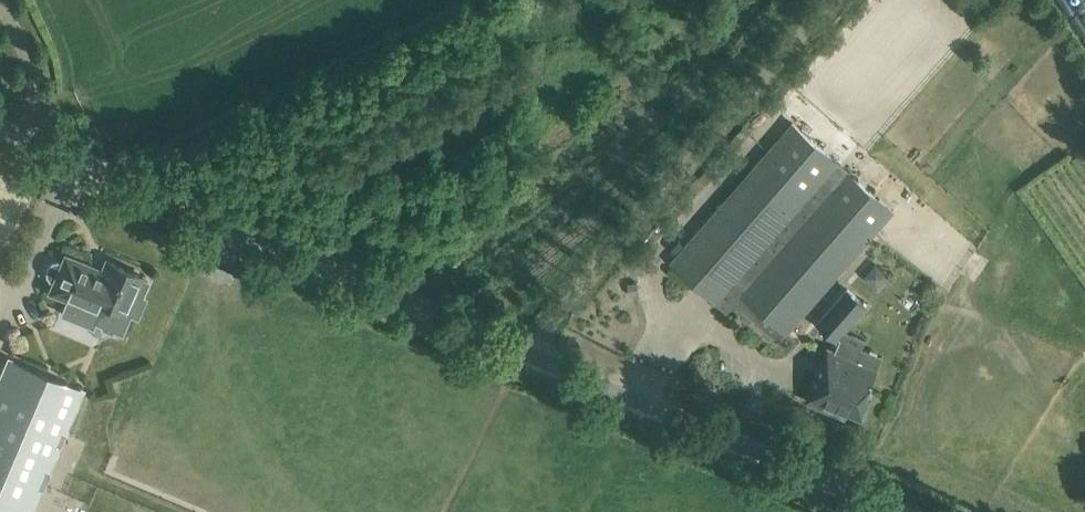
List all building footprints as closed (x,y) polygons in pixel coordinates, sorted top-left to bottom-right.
[(838,273),(894,209),(793,122),(785,131),(798,142),(789,152),(777,141),(671,261),(717,301),(722,295),(754,323),(764,312),(787,332),(838,273)] [(103,327),(111,330),(112,328),(122,332),(130,312),(127,311),(143,276),(106,260),(102,270),(65,254),(62,262),(57,260),(52,261),(48,263),(45,271),(46,275),(49,280),(53,282),(49,291),(98,312),(94,321),(104,325),(103,327)] [(850,358),(855,360),(863,340),(843,332),(867,304),(847,286),(816,321),(836,339),(839,336),(840,338),(835,351),(828,348),(807,399),(829,409),(832,402),(862,415),(871,394),(866,392),(874,375),(848,364),(850,358)] [(83,391),(8,359),(0,378),(0,511),(32,511),(83,391)]
